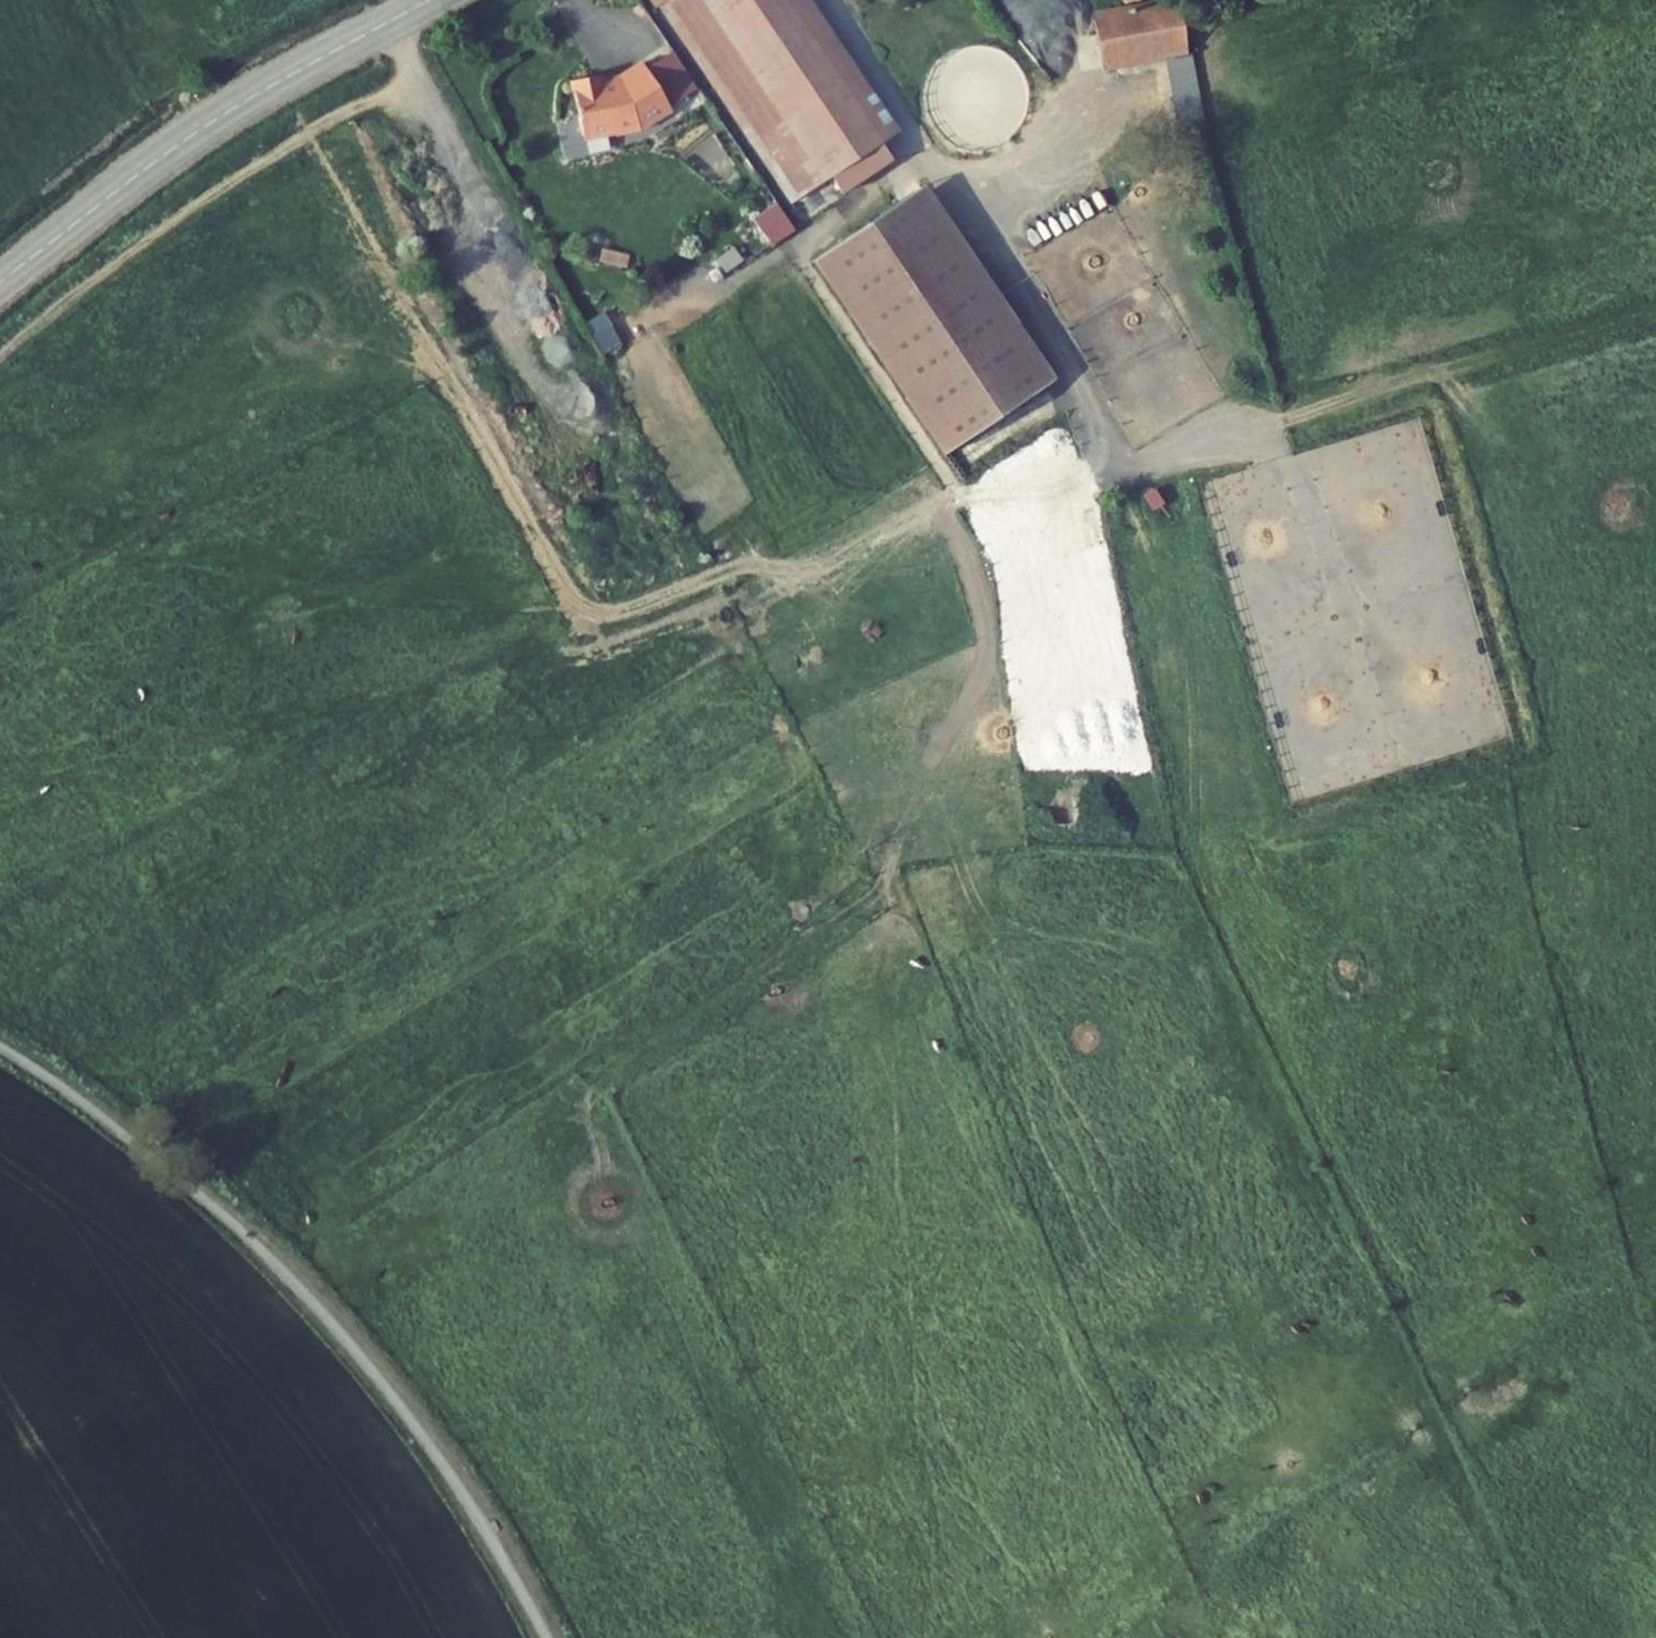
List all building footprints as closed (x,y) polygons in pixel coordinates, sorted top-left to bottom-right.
[(808,181),(835,164),(849,184),(923,134),(834,0),(687,0),(808,181)] [(1114,57),(1198,40),(1189,0),(1102,0),(1114,57)] [(685,83),(656,36),(633,50),(625,52),(626,55),(616,57),(615,54),(609,49),(585,54),(596,107),(621,102),(629,108),(654,103),(685,83)] [(933,168),(822,241),(952,437),(1064,363),(933,168)] [(776,200),(753,215),(772,244),(795,229),(776,200)]
